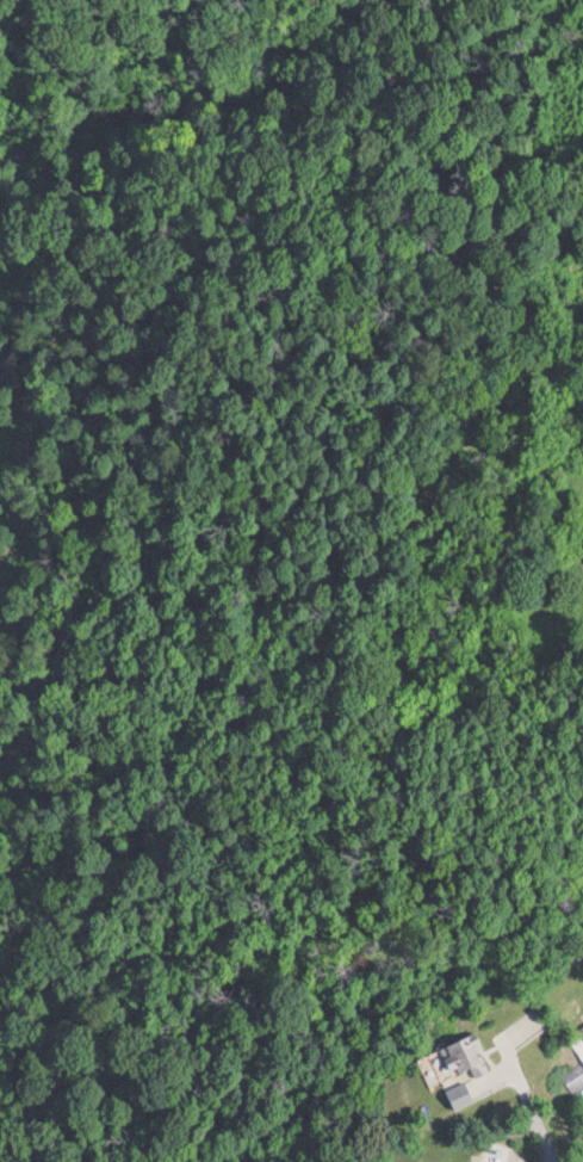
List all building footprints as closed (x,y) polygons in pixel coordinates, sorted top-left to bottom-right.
[(443,1046),(456,1074),(475,1066),(479,1076),(495,1069),(477,1031),(443,1046)] [(582,1084),(582,1056),(562,1069),(575,1089),(582,1084)] [(478,1099),(470,1079),(450,1088),(458,1107),(478,1099)]
